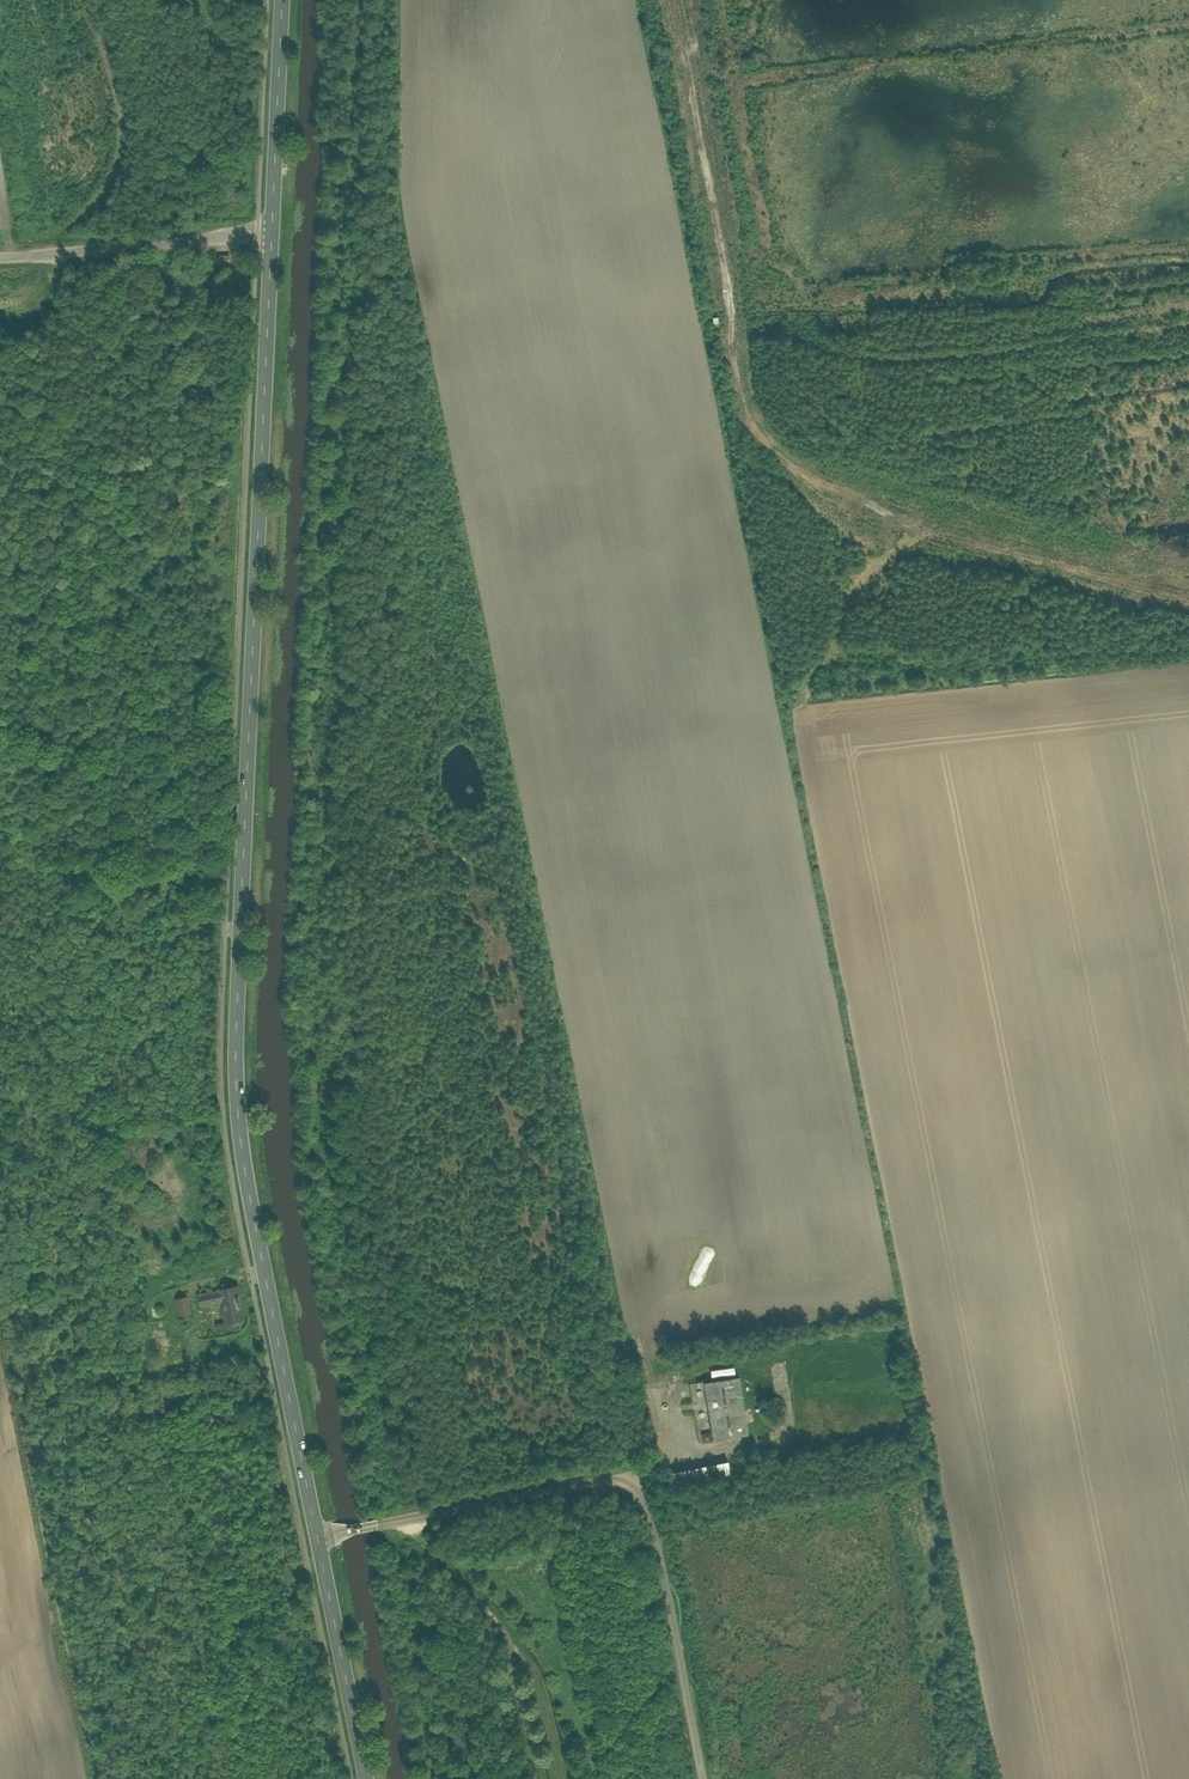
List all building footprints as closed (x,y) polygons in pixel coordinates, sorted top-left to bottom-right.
[(245,1322),(238,1285),(216,1290),(217,1291),(197,1296),(199,1307),(220,1303),(224,1325),(216,1327),(218,1333),(238,1329),(237,1323),(245,1322)] [(196,1315),(191,1295),(178,1298),(183,1318),(196,1315)] [(737,1371),(688,1383),(698,1441),(748,1434),(737,1371)] [(890,1414),(890,1422),(914,1420),(913,1413),(890,1414)]
